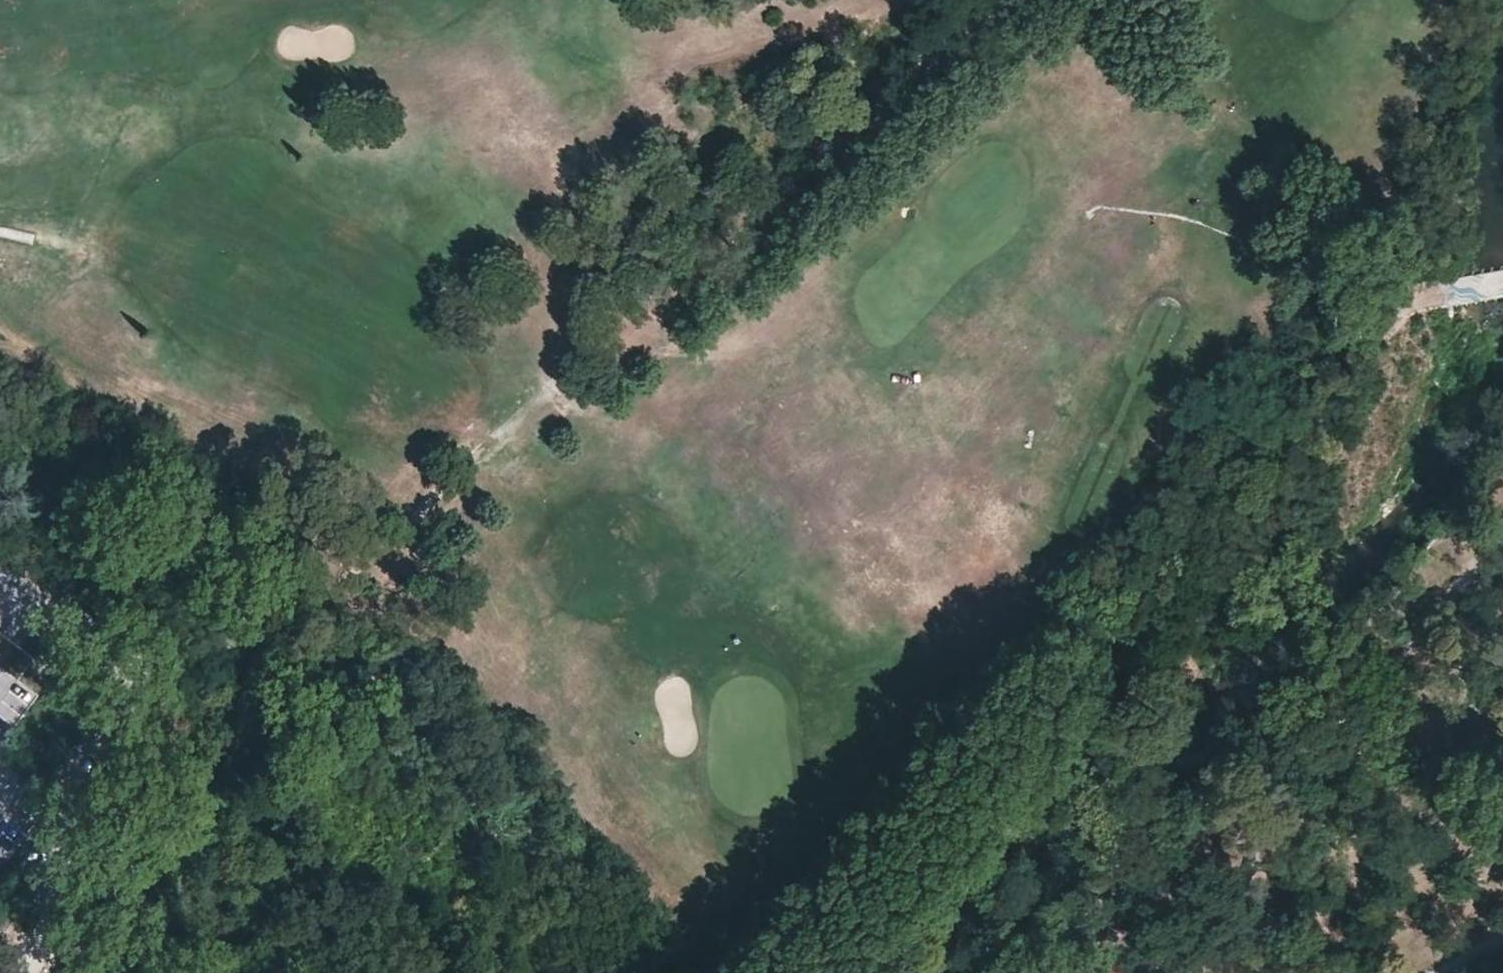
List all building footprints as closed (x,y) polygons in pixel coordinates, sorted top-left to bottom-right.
[(0,913),(0,940),(18,921),(4,909),(0,913)]
